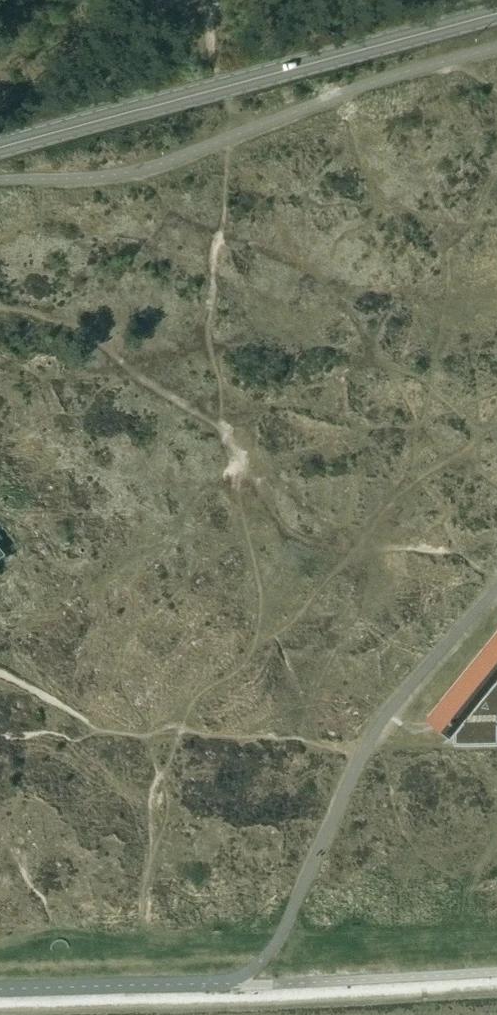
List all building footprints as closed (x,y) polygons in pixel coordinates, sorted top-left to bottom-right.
[(8,551),(0,541),(0,558),(8,551)] [(454,727),(454,739),(496,739),(496,630),(427,713),(449,732),(454,727)]
